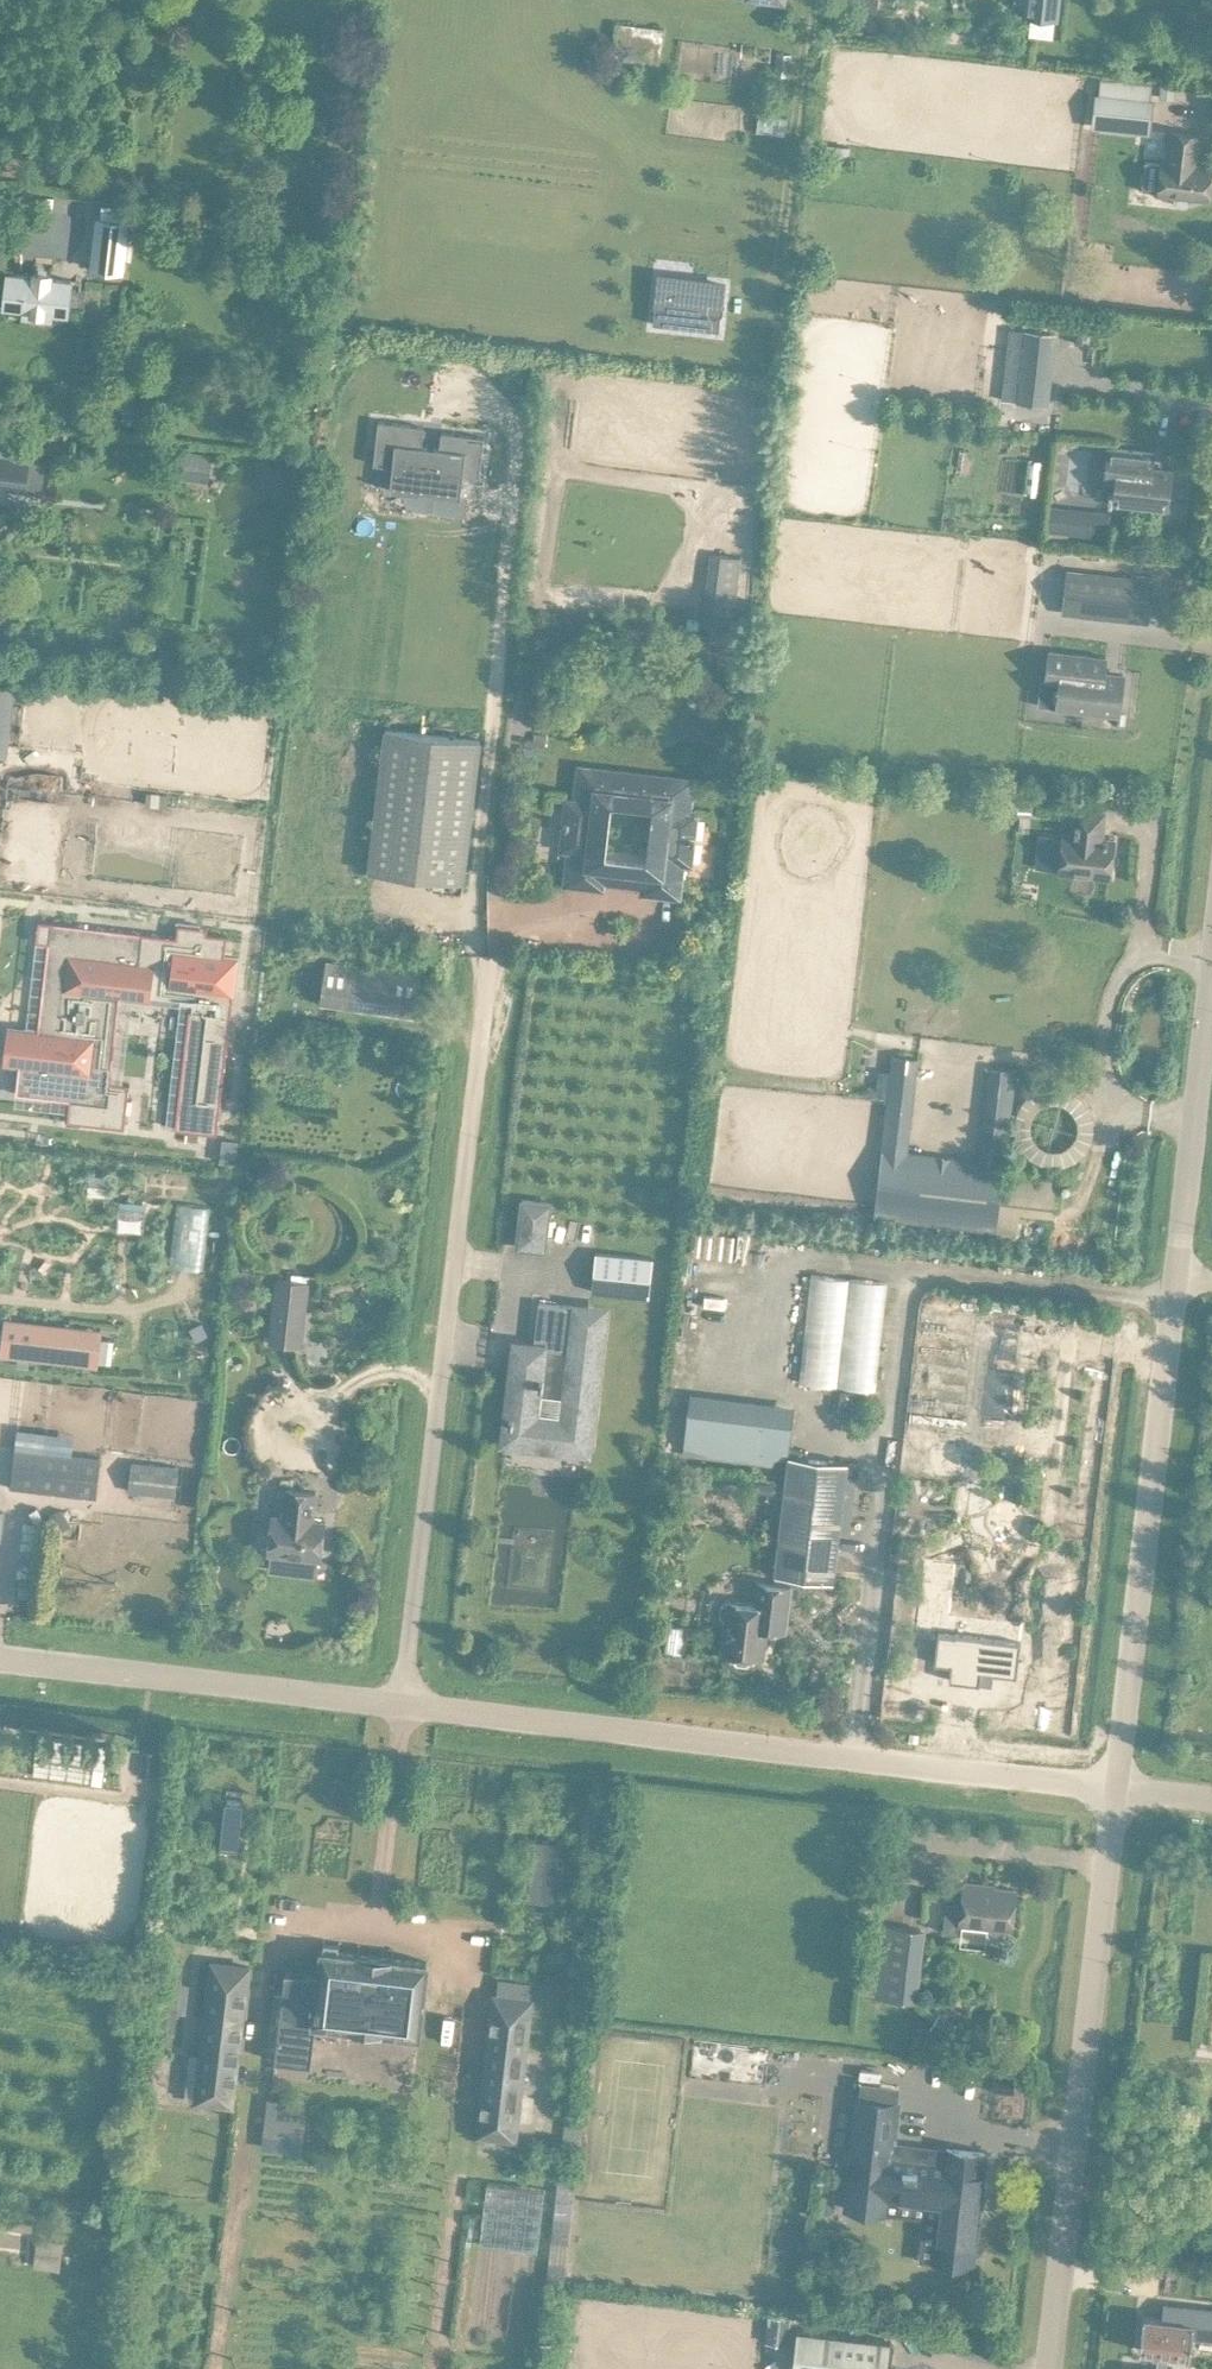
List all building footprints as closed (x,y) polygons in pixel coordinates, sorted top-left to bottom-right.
[(784,10),(785,0),(753,0),(752,7),(784,10)] [(1060,0),(1032,0),(1029,27),(1033,27),(1057,30),(1060,0)] [(651,74),(652,74),(654,56),(626,52),(624,71),(651,74)] [(1104,85),(1098,136),(1149,142),(1155,90),(1104,85)] [(1164,91),(1162,109),(1177,110),(1178,92),(1164,91)] [(1199,176),(1195,176),(1196,167),(1200,167),(1202,146),(1173,143),(1170,173),(1165,172),(1161,205),(1177,207),(1176,212),(1179,216),(1190,218),(1194,214),(1194,209),(1210,211),(1211,197),(1211,178),(1199,176)] [(99,228),(93,279),(125,283),(131,232),(128,232),(129,220),(105,217),(103,229),(99,228)] [(7,317),(27,319),(26,329),(54,332),(55,322),(70,324),(71,316),(87,317),(88,301),(73,299),(74,291),(53,289),(53,284),(37,282),(36,287),(10,284),(7,317)] [(661,288),(655,335),(721,342),(727,295),(661,288)] [(1005,411),(1048,416),(1056,345),(1013,340),(1005,411)] [(422,504),(422,502),(434,503),(434,506),(463,509),(466,486),(482,487),(486,448),(444,443),(442,459),(424,457),(426,437),(381,432),(376,475),(395,477),(393,498),(393,501),(422,504)] [(1117,514),(1170,520),(1174,482),(1154,480),(1151,477),(1148,476),(1149,463),(1112,458),(1108,492),(1119,493),(1117,514)] [(187,462),(183,490),(211,494),(215,466),(187,462)] [(1070,524),(1068,542),(1082,544),(1084,526),(1070,524)] [(1049,550),(1063,552),(1064,542),(1050,540),(1049,550)] [(705,637),(734,640),(743,568),(714,564),(705,637)] [(1167,587),(1071,575),(1067,621),(1161,632),(1167,587)] [(1046,717),(1121,726),(1119,738),(1120,738),(1126,687),(1106,684),(1103,681),(1100,680),(1101,669),(1108,670),(1109,668),(1052,661),(1046,717)] [(372,882),(466,893),(483,751),(388,740),(372,882)] [(528,751),(528,763),(536,763),(536,762),(547,762),(547,752),(536,752),(536,751),(528,751)] [(644,904),(682,908),(686,874),(694,875),(700,825),(692,824),(696,790),(582,777),(578,811),(569,810),(564,860),(572,861),(568,895),(606,900),(606,893),(645,897),(644,904)] [(1021,811),(1021,827),(1033,827),(1034,812),(1021,811)] [(1078,821),(1075,847),(1066,846),(1062,883),(1113,889),(1117,852),(1102,850),(1103,840),(1105,841),(1107,825),(1078,821)] [(21,1078),(18,1105),(19,1105),(72,1111),(73,1111),(71,1123),(70,1133),(83,1134),(127,1139),(132,1095),(113,1093),(123,1010),(123,1009),(123,1007),(183,1014),(193,1015),(178,1139),(178,1140),(220,1145),(235,1007),(238,984),(226,982),(228,964),(230,946),(210,944),(210,938),(181,935),(179,948),(146,944),(53,933),(51,952),(41,1039),(41,1040),(40,1042),(26,1041),(21,1078)] [(324,1010),(418,1023),(423,984),(329,972),(324,1010)] [(896,1066),(886,1151),(900,1153),(908,1087),(919,1088),(921,1069),(896,1066)] [(933,1192),(935,1177),(883,1171),(877,1228),(1000,1242),(1019,1081),(1004,1079),(992,1184),(954,1180),(952,1194),(933,1192)] [(92,1187),(91,1196),(110,1198),(111,1188),(92,1187)] [(519,1258),(548,1261),(553,1214),(525,1211),(519,1258)] [(123,1213),(120,1242),(146,1244),(148,1215),(123,1213)] [(599,1264),(595,1305),(651,1310),(656,1270),(599,1264)] [(274,1348),(303,1351),(309,1294),(281,1291),(274,1348)] [(537,1353),(536,1359),(538,1359),(536,1371),(518,1369),(509,1448),(532,1451),(532,1455),(565,1459),(566,1455),(592,1458),(607,1330),(579,1326),(580,1318),(575,1317),(542,1313),(537,1353)] [(205,1334),(192,1341),(199,1354),(211,1347),(205,1334)] [(5,1364),(5,1366),(99,1377),(99,1373),(102,1349),(60,1344),(58,1357),(35,1354),(36,1341),(8,1338),(8,1339),(8,1341),(0,1340),(0,1364),(5,1364)] [(117,1350),(102,1349),(99,1373),(114,1374),(117,1350)] [(842,1420),(865,1422),(868,1404),(844,1402),(842,1420)] [(694,1405),(688,1457),(790,1470),(796,1418),(694,1405)] [(13,1499),(99,1509),(103,1469),(18,1459),(13,1499)] [(778,1586),(836,1593),(850,1473),(792,1466),(778,1586)] [(133,1502),(176,1507),(179,1478),(136,1473),(133,1502)] [(275,1527),(271,1564),(324,1570),(328,1533),(315,1531),(319,1504),(290,1500),(286,1528),(275,1527)] [(990,1522),(988,1537),(998,1549),(1013,1551),(1025,1541),(1027,1526),(1017,1514),(1002,1512),(990,1522)] [(770,1641),(771,1629),(789,1631),(793,1597),(762,1593),(759,1616),(732,1613),(732,1614),(729,1614),(724,1617),(723,1627),(727,1631),(730,1632),(728,1643),(731,1643),(729,1665),(737,1666),(737,1669),(740,1673),(750,1674),(754,1671),(755,1668),(763,1669),(765,1647),(768,1647),(769,1641),(770,1641)] [(941,1644),(937,1675),(954,1677),(952,1692),(983,1695),(984,1684),(996,1685),(1020,1688),(1024,1653),(988,1649),(988,1648),(958,1644),(958,1646),(941,1644)] [(40,1748),(35,1786),(105,1796),(111,1757),(40,1748)] [(229,1808),(223,1859),(241,1861),(246,1810),(229,1808)] [(536,1846),(529,1907),(553,1909),(560,1849),(536,1846)] [(949,1914),(946,1944),(964,1946),(965,1936),(991,1939),(990,1944),(994,1949),(1007,1951),(1012,1947),(1013,1941),(1015,1941),(1019,1901),(997,1898),(997,1901),(989,1900),(989,1896),(967,1893),(965,1916),(949,1914)] [(886,1936),(878,2008),(916,2012),(924,1941),(886,1936)] [(384,1969),(383,1969),(370,1967),(370,1966),(325,1961),(322,1987),(288,1983),(277,2072),(314,2076),(319,2033),(362,2038),(362,2037),(376,2039),(376,2040),(422,2045),(430,1974),(384,1968),(384,1969)] [(198,2112),(235,2117),(251,1978),(215,1974),(198,2112)] [(1158,1990),(1158,1999),(1169,1999),(1170,1990),(1158,1990)] [(481,2146),(518,2150),(521,2116),(534,2012),(497,2008),(485,2112),(481,2146)] [(941,2027),(934,2039),(950,2050),(957,2037),(941,2027)] [(862,2110),(849,2220),(888,2225),(890,2210),(943,2216),(937,2272),(975,2276),(982,2219),(985,2220),(988,2198),(984,2197),(988,2165),(949,2160),(948,2177),(894,2171),(901,2115),(862,2110)] [(564,2166),(562,2187),(579,2189),(581,2168),(564,2166)] [(557,2229),(555,2242),(572,2244),(574,2231),(557,2229)] [(1171,2364),(1193,2367),(1195,2348),(1211,2350),(1211,2321),(1179,2317),(1178,2332),(1165,2330),(1146,2328),(1142,2361),(1162,2363),(1161,2368),(1170,2368),(1171,2364)] [(770,2323),(768,2347),(789,2349),(792,2326),(770,2323)] [(895,2353),(800,2342),(797,2368),(893,2368),(895,2353)]
